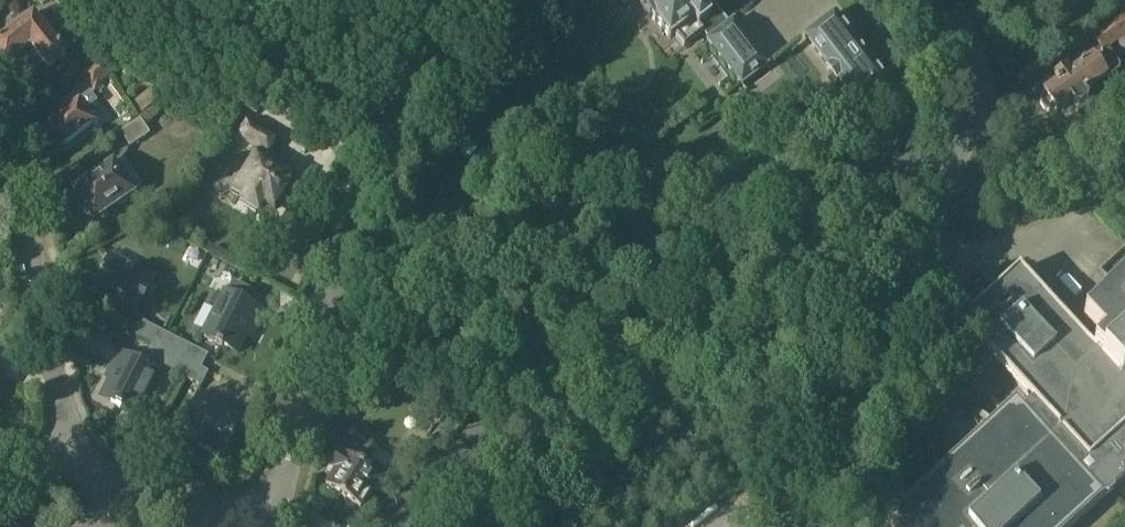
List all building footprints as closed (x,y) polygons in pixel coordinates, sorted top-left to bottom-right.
[(61,8),(74,0),(55,0),(61,8)] [(684,48),(703,33),(708,38),(705,40),(741,87),(770,65),(734,18),(729,23),(724,17),(729,13),(721,1),(722,0),(639,0),(642,3),(641,4),(655,23),(657,22),(670,40),(675,36),(684,48)] [(893,88),(834,13),(804,36),(828,67),(827,68),(837,82),(839,81),(863,111),(893,88)] [(0,41),(0,56),(7,64),(28,48),(33,48),(50,69),(67,56),(35,14),(0,41)] [(1103,52),(1124,37),(1124,18),(1123,15),(1092,37),(1103,52)] [(1109,52),(1096,61),(1093,56),(1068,74),(1064,69),(1053,77),(1057,81),(1055,83),(1052,85),(1051,83),(1046,87),(1047,89),(1042,92),(1045,97),(1041,100),(1040,104),(1045,111),(1049,112),(1054,109),(1057,113),(1071,102),(1075,106),(1080,107),(1087,102),(1088,97),(1085,93),(1087,91),(1106,77),(1111,78),(1119,73),(1119,67),(1109,52)] [(179,80),(145,59),(135,76),(165,94),(179,80)] [(102,64),(85,76),(94,88),(111,75),(102,64)] [(256,84),(243,105),(257,113),(270,92),(256,84)] [(150,89),(131,105),(139,115),(158,98),(150,89)] [(94,125),(102,119),(95,110),(98,107),(91,97),(51,126),(57,134),(55,135),(62,145),(64,144),(65,146),(94,125)] [(254,148),(268,157),(278,139),(267,133),(271,126),(252,115),(244,130),(238,139),(254,148)] [(150,134),(140,120),(120,133),(130,148),(150,134)] [(251,155),(255,157),(236,189),(246,196),(241,205),(257,215),(263,206),(273,212),(276,209),(280,207),(283,202),(283,197),(285,193),(290,191),(292,186),(292,181),(294,178),(269,163),(271,158),(268,157),(254,148),(251,155)] [(131,193),(141,186),(124,161),(113,168),(113,167),(76,192),(85,206),(83,209),(88,216),(92,216),(95,219),(131,194),(131,193)] [(133,317),(152,279),(111,258),(94,291),(120,305),(118,309),(133,317)] [(1014,275),(961,323),(1033,402),(1024,410),(1015,401),(884,521),(890,526),(1070,526),(1124,477),(1124,283),(1092,313),(1073,330),(1018,271),(1014,275)] [(222,294),(202,335),(236,352),(249,325),(254,327),(260,314),(241,304),(248,291),(231,282),(224,295),(222,294)] [(136,336),(151,344),(172,354),(179,340),(143,322),(136,336)] [(172,354),(179,357),(201,369),(208,355),(179,340),(172,354)] [(179,357),(172,354),(151,344),(145,357),(172,371),(179,357)] [(136,415),(157,373),(119,354),(112,369),(116,371),(103,398),(136,415)] [(208,372),(201,369),(179,357),(172,371),(201,386),(208,372)] [(385,375),(379,384),(393,393),(399,384),(385,375)] [(222,454),(239,421),(213,407),(215,403),(200,396),(181,433),(222,454)] [(360,457),(350,451),(346,458),(339,454),(329,469),(336,473),(327,489),(346,500),(345,502),(346,507),(353,511),(358,510),(359,508),(362,510),(375,489),(382,493),(389,483),(383,479),(388,471),(371,460),(378,449),(368,443),(360,457)]
